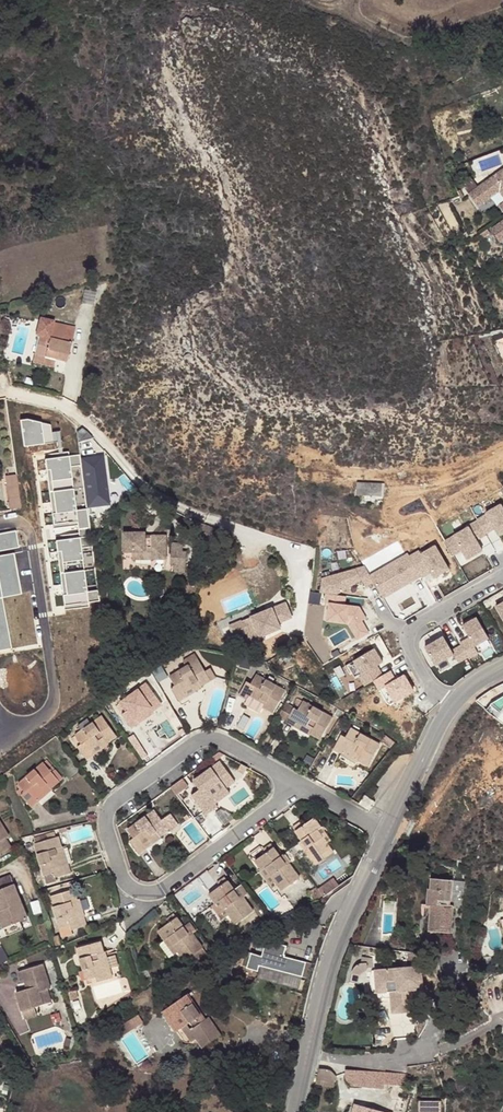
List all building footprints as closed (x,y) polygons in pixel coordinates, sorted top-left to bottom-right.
[(480,185),(472,191),(481,203),(502,188),(502,190),(502,168),(480,185)] [(474,177),(464,184),(470,192),(472,191),(480,185),(474,177)] [(493,227),(502,240),(502,239),(502,220),(493,227)] [(37,340),(32,358),(53,363),(63,366),(73,329),(37,320),(32,339),(37,340)] [(53,363),(32,358),(30,366),(51,372),(53,363)] [(27,420),(29,444),(63,441),(62,431),(54,431),(53,418),(27,420)] [(100,456),(79,460),(86,507),(107,504),(100,456)] [(19,505),(14,473),(5,475),(5,479),(4,479),(8,507),(19,506),(19,505)] [(383,495),(384,484),(358,483),(357,494),(383,495)] [(485,534),(492,530),(495,535),(502,530),(502,502),(483,514),(484,516),(477,520),(478,521),(485,534)] [(478,521),(445,540),(453,555),(460,551),(465,559),(481,550),(475,541),(486,535),(485,534),(478,521)] [(131,562),(149,561),(146,540),(143,540),(143,536),(143,534),(121,535),(122,555),(131,555),(131,562)] [(146,540),(149,561),(152,561),(152,553),(165,552),(164,535),(148,536),(148,540),(146,540)] [(101,602),(94,545),(87,546),(85,536),(59,540),(68,606),(101,602)] [(451,568),(436,542),(417,552),(416,550),(409,554),(410,557),(421,575),(422,577),(429,573),(432,578),(451,568)] [(185,572),(186,552),(182,552),(183,544),(171,543),(170,563),(174,563),(174,571),(185,572)] [(152,553),(152,561),(165,560),(165,552),(152,553)] [(421,575),(410,557),(372,578),(374,582),(383,597),(421,575)] [(367,586),(374,582),(372,578),(364,564),(322,577),(320,592),(336,594),(363,579),(367,586)] [(349,618),(360,641),(375,633),(358,598),(333,610),(340,623),(349,618)] [(289,627),(286,620),(296,616),(290,600),(232,624),(241,647),(289,627)] [(468,658),(469,659),(478,655),(474,649),(489,640),(478,621),(463,630),(469,640),(461,645),(462,647),(468,658)] [(460,663),(468,658),(462,647),(453,652),(446,638),(428,649),(438,666),(456,656),(460,663)] [(361,688),(381,676),(376,668),(381,664),(373,651),(348,665),(361,688)] [(205,682),(208,686),(217,681),(206,660),(177,676),(182,685),(177,687),(185,701),(193,696),(190,692),(198,688),(197,686),(205,682)] [(270,702),(267,706),(276,711),(287,690),(259,674),(254,683),(248,680),(240,693),(250,699),(253,695),(260,699),(262,697),(270,702)] [(152,702),(155,706),(164,700),(149,681),(123,700),(129,709),(124,712),(134,725),(141,719),(138,715),(144,710),(143,708),(152,702)] [(209,688),(208,686),(205,682),(197,686),(198,688),(190,692),(193,696),(209,688)] [(390,687),(390,685),(384,687),(389,701),(409,694),(404,682),(390,687)] [(239,696),(230,694),(226,708),(235,711),(239,696)] [(266,708),(267,706),(270,702),(262,697),(260,699),(253,695),(250,699),(266,708)] [(156,708),(155,706),(152,702),(143,708),(144,710),(138,715),(141,719),(156,708)] [(315,729),(312,734),(321,740),(333,718),(304,702),(299,711),(294,708),(287,721),(295,726),(297,722),(304,726),(305,724),(315,729)] [(280,716),(287,721),(294,708),(287,704),(280,716)] [(106,734),(110,739),(118,732),(104,713),(77,733),(83,741),(79,745),(89,757),(95,752),(92,749),(99,743),(97,741),(106,734)] [(311,735),(312,734),(315,729),(305,724),(304,726),(297,722),(295,726),(311,735)] [(362,758),(360,763),(369,768),(381,747),(352,731),(347,739),(343,737),(334,750),(342,754),(344,751),(351,755),(353,752),(362,758)] [(110,741),(110,739),(106,734),(97,741),(99,743),(92,749),(95,752),(110,741)] [(359,764),(360,763),(362,758),(353,752),(351,755),(344,751),(342,754),(359,764)] [(228,783),(232,788),(241,781),(226,762),(200,780),(206,788),(201,792),(210,805),(217,799),(215,795),(221,791),(220,788),(228,783)] [(44,785),(48,789),(56,782),(41,763),(15,784),(22,792),(17,796),(28,808),(34,803),(31,798),(38,793),(37,791),(44,785)] [(232,788),(228,783),(220,788),(221,791),(215,795),(217,799),(232,788)] [(49,791),(48,789),(44,785),(37,791),(38,793),(31,798),(34,803),(49,791)] [(373,799),(377,790),(373,788),(368,796),(373,799)] [(369,812),(374,803),(365,797),(359,806),(369,812)] [(161,828),(164,833),(183,820),(176,811),(166,818),(158,808),(132,827),(138,835),(132,839),(142,852),(149,846),(146,842),(153,836),(152,834),(161,828)] [(318,825),(312,816),(301,823),(299,820),(291,825),(300,837),(306,847),(303,849),(312,863),(330,850),(324,841),(314,828),(318,825)] [(318,825),(314,828),(324,841),(329,838),(320,824),(318,825)] [(165,835),(164,833),(161,828),(152,834),(153,836),(146,842),(149,846),(165,835)] [(55,847),(60,845),(57,836),(34,842),(43,873),(54,871),(55,875),(70,872),(68,864),(63,865),(60,856),(58,856),(55,847)] [(296,839),(303,849),(306,847),(300,837),(296,839)] [(67,844),(60,845),(55,847),(58,856),(60,856),(63,865),(68,864),(72,863),(67,844)] [(263,846),(252,853),(257,860),(268,853),(263,846)] [(290,868),(284,859),(275,847),(268,852),(270,855),(259,863),(266,872),(269,870),(278,883),(285,893),(303,881),(293,866),(290,868)] [(287,857),(284,859),(290,868),(293,866),(287,857)] [(269,870),(266,872),(264,874),(273,887),(278,883),(269,870)] [(54,871),(43,873),(46,883),(56,880),(55,875),(54,871)] [(0,877),(0,888),(10,883),(6,875),(0,877)] [(330,877),(315,888),(320,895),(322,894),(334,884),(330,877)] [(243,901),(236,891),(228,880),(221,885),(223,888),(212,896),(218,905),(222,903),(231,917),(238,925),(256,913),(246,899),(243,901)] [(431,931),(453,934),(458,907),(452,906),(456,883),(438,880),(436,891),(431,891),(428,907),(435,908),(431,931)] [(0,928),(3,935),(20,928),(17,921),(24,918),(10,883),(0,888),(0,927),(0,928)] [(304,890),(311,900),(320,895),(315,888),(313,884),(304,890)] [(68,899),(73,897),(71,888),(47,895),(57,927),(67,924),(69,929),(83,925),(80,916),(77,917),(74,909),(71,909),(68,899)] [(239,890),(236,891),(243,901),(246,899),(239,890)] [(73,898),(73,897),(68,899),(71,909),(74,909),(77,917),(80,916),(75,897),(73,898)] [(289,902),(265,915),(269,922),(292,910),(289,902)] [(222,903),(218,905),(216,907),(225,920),(231,917),(222,903)] [(191,938),(185,929),(175,916),(168,922),(170,924),(159,933),(166,943),(169,940),(179,953),(186,963),(203,949),(193,936),(191,938)] [(187,927),(185,929),(191,938),(193,936),(187,927)] [(98,952),(103,950),(100,940),(77,947),(87,979),(97,976),(99,981),(113,977),(111,967),(106,969),(103,961),(101,962),(98,952)] [(169,940),(166,943),(164,945),(173,957),(179,953),(169,940)] [(256,970),(257,964),(298,975),(302,962),(281,956),(283,946),(263,941),(260,955),(249,952),(245,968),(256,970)] [(10,961),(3,947),(0,949),(0,966),(10,961)] [(106,950),(103,950),(98,952),(101,962),(103,961),(106,969),(111,967),(106,950)] [(41,965),(19,972),(23,983),(26,982),(28,989),(24,990),(14,993),(19,1012),(32,1007),(41,1005),(37,993),(46,990),(48,988),(41,965)] [(421,969),(387,974),(388,985),(399,983),(401,994),(390,996),(393,1017),(416,1014),(413,993),(425,991),(421,969)] [(387,974),(379,975),(382,997),(390,996),(388,985),(387,974)] [(49,1002),(46,990),(37,993),(41,1005),(49,1002)] [(190,991),(171,1006),(192,1031),(185,1036),(186,1037),(189,1039),(193,1040),(197,1039),(201,1035),(208,1044),(227,1028),(214,1013),(207,1019),(203,1014),(207,1010),(190,991)] [(192,1031),(171,1006),(165,1011),(185,1036),(192,1031)] [(35,1016),(32,1007),(19,1012),(22,1019),(35,1016)] [(210,1008),(207,1010),(203,1014),(207,1019),(214,1013),(210,1008)] [(139,1011),(129,1016),(133,1025),(143,1020),(139,1011)] [(133,1025),(129,1016),(120,1020),(124,1029),(133,1025)] [(124,1029),(120,1020),(116,1022),(119,1031),(124,1029)] [(73,1051),(78,1041),(74,1038),(68,1049),(73,1051)] [(386,1093),(385,1087),(384,1087),(384,1074),(348,1076),(359,1094),(386,1093)] [(384,1087),(385,1087),(409,1088),(410,1075),(384,1074),(384,1087)] [(328,1086),(343,1087),(344,1077),(329,1076),(328,1086)] [(362,1101),(356,1111),(383,1111),(362,1101)]
